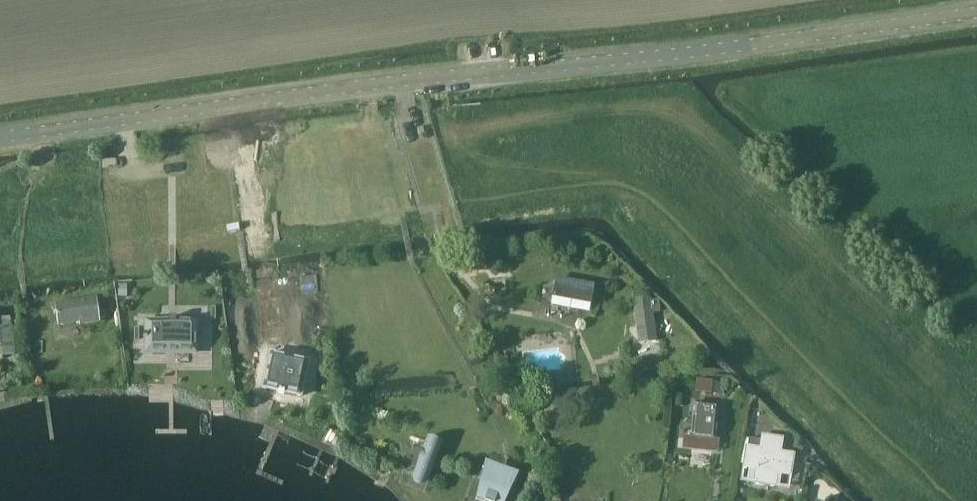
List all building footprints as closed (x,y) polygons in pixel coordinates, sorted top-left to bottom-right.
[(313,274),(303,274),(304,289),(314,288),(313,274)] [(578,311),(579,307),(591,309),(594,289),(555,282),(551,302),(563,304),(562,308),(578,311)] [(119,301),(139,300),(138,290),(118,291),(119,301)] [(650,291),(632,294),(639,344),(657,342),(653,313),(661,312),(659,299),(651,300),(650,291)] [(59,327),(100,321),(97,299),(56,304),(59,327)] [(168,322),(147,322),(147,353),(195,353),(195,322),(176,322),(176,318),(175,318),(175,320),(170,320),(170,318),(168,318),(168,322)] [(270,357),(262,389),(300,398),(308,367),(270,357)] [(697,381),(696,393),(711,394),(712,382),(697,381)] [(694,401),(690,433),(717,436),(721,405),(694,401)] [(778,474),(791,476),(795,454),(794,454),(794,452),(790,451),(790,453),(782,452),(784,439),(762,435),(761,440),(749,438),(748,446),(747,446),(743,468),(756,470),(754,483),(776,487),(778,474)] [(426,437),(411,478),(426,483),(427,483),(441,443),(426,437)] [(479,489),(477,497),(487,500),(504,500),(512,480),(486,471),(479,489)]
